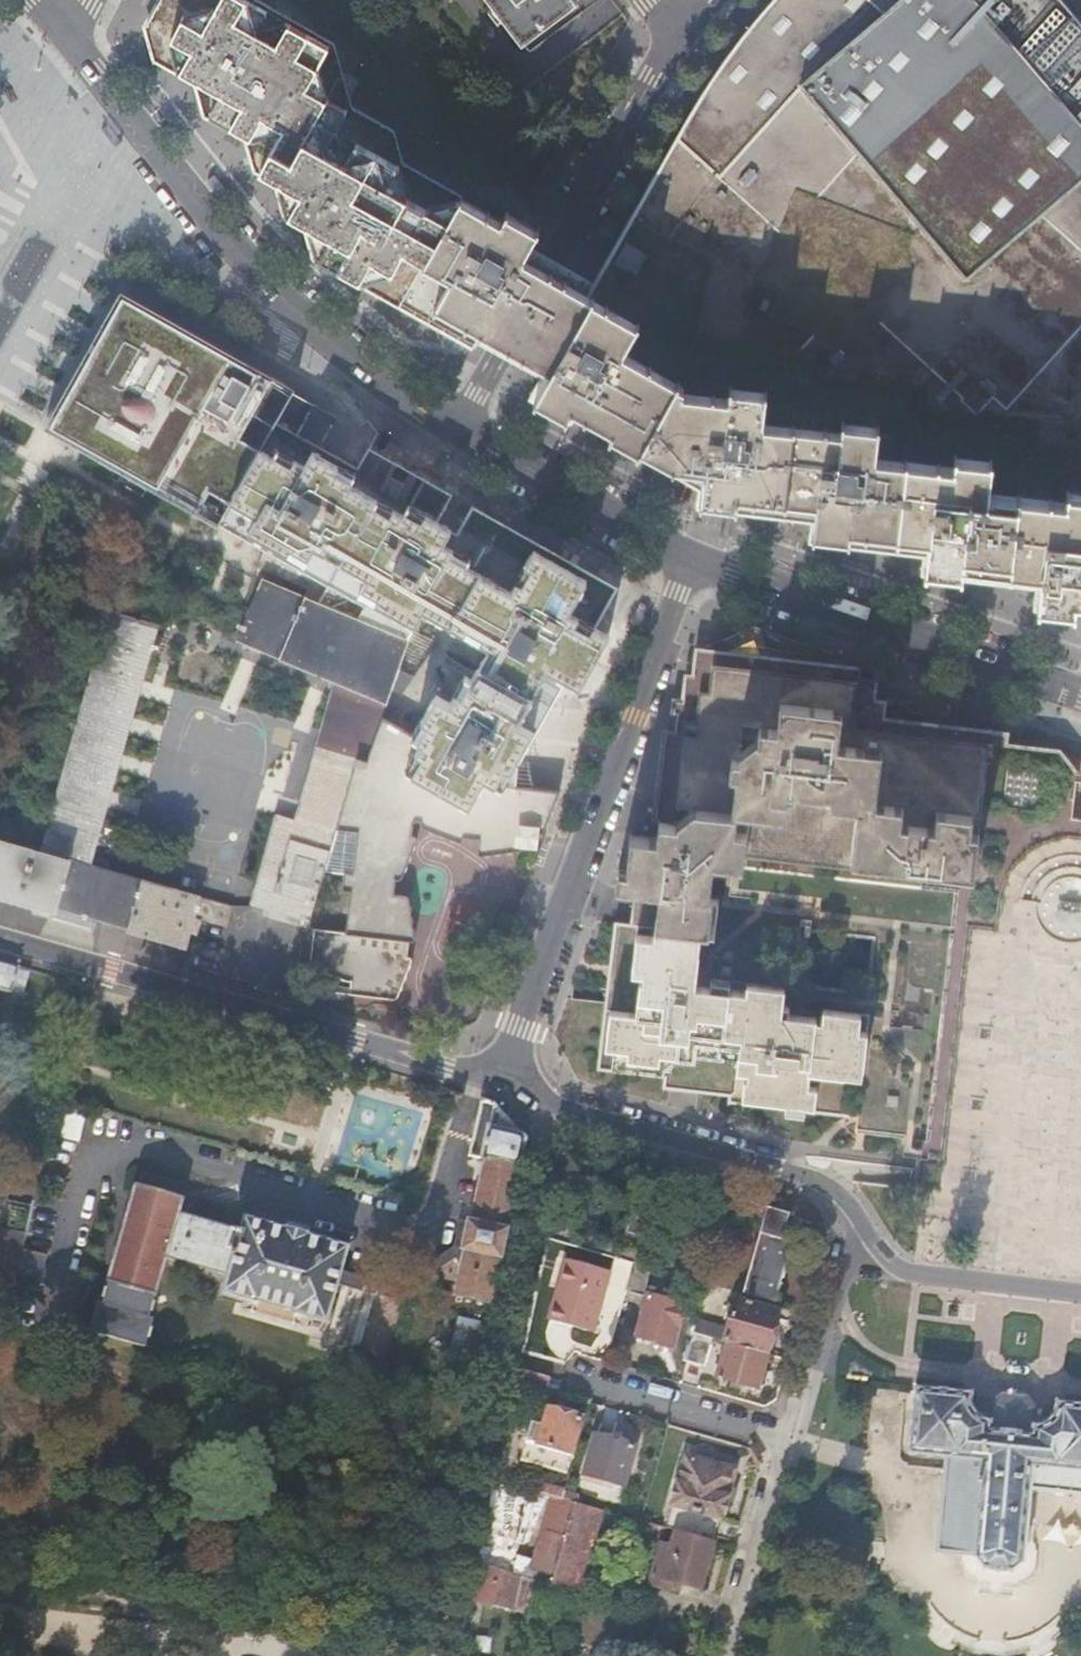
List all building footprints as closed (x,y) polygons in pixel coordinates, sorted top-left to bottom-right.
[(160,30),(213,60),(222,86),(219,90),(276,121),(279,115),(285,112),(294,117),(331,52),(330,51),(322,46),(321,44),(320,40),(324,33),(292,14),(279,37),(259,25),(269,6),(271,6),(272,5),(264,0),(162,0),(162,1),(165,3),(162,7),(165,21),(160,30)] [(524,40),(576,0),(493,0),(524,40)] [(709,80),(1080,421),(1080,0),(771,0),(709,80)] [(165,3),(162,1),(148,23),(159,57),(199,83),(211,116),(249,135),(259,168),(279,182),(286,211),(311,225),(319,248),(333,257),(344,237),(336,233),(335,234),(332,232),(325,211),(309,201),(315,190),(313,181),(305,177),(340,112),(349,117),(356,117),(361,108),(342,40),(343,35),(329,28),(324,33),(320,40),(321,44),(322,46),(330,51),(331,52),(294,117),(285,112),(279,115),(276,121),(219,90),(222,86),(213,60),(160,30),(165,21),(162,7),(165,3)] [(709,80),(691,109),(586,294),(590,296),(548,369),(545,368),(530,394),(699,489),(697,508),(728,511),(811,520),(809,542),(923,554),(920,576),(1034,589),(1032,611),(1080,616),(1080,421),(709,80)] [(333,257),(404,298),(452,212),(461,195),(381,149),(393,126),(361,108),(356,117),(349,117),(340,112),(305,177),(313,181),(315,190),(309,201),(325,211),(332,232),(335,234),(336,233),(344,237),(333,257)] [(478,341),(538,233),(541,228),(521,217),(516,225),(505,218),(462,194),(461,195),(452,212),(404,298),(404,299),(478,341)] [(516,225),(521,217),(509,210),(505,218),(516,225)] [(496,792),(502,779),(532,725),(516,716),(533,687),(521,680),(535,654),(580,678),(608,628),(593,620),(575,591),(586,568),(572,560),(573,557),(471,501),(456,527),(354,471),(375,429),(342,410),(310,392),(315,381),(130,276),(63,397),(48,424),(267,547),(357,597),(348,612),(407,634),(423,604),(491,643),(473,674),(466,671),(451,697),(437,690),(414,730),(429,740),(407,778),(466,813),(482,785),(496,792)] [(271,571),(276,559),(247,547),(243,560),(271,571)] [(339,679),(320,743),(329,746),(356,754),(365,757),(381,712),(409,636),(357,616),(261,578),(238,638),(339,679)] [(21,842),(4,890),(151,932),(188,942),(197,914),(226,922),(232,902),(93,863),(162,618),(113,605),(43,848),(21,842)] [(671,1069),(670,1079),(737,1087),(736,1093),(859,1106),(857,1126),(931,1133),(956,895),(971,897),(988,741),(988,736),(971,734),(865,723),(869,675),(737,631),(712,660),(708,687),(698,686),(694,730),(682,729),(672,817),(658,816),(656,832),(630,830),(627,864),(618,863),(616,882),(635,885),(631,920),(620,920),(604,1061),(671,1069)] [(254,726),(194,722),(196,696),(173,694),(172,723),(187,724),(186,737),(219,739),(218,753),(252,755),(254,726)] [(429,740),(414,730),(381,712),(365,757),(356,754),(337,824),(358,826),(354,869),(346,869),(345,881),(345,883),(348,885),(352,886),(348,927),(318,923),(314,956),(314,960),(318,964),(326,967),(351,976),(354,976),(353,990),(396,994),(400,992),(402,990),(415,953),(414,951),(411,950),(412,936),(416,936),(417,935),(412,896),(411,893),(396,889),(398,875),(402,874),(405,872),(418,835),(417,832),(414,831),(416,816),(416,815),(418,814),(423,816),(423,820),(425,823),(458,836),(463,836),(464,836),(465,833),(466,833),(480,835),(479,844),(479,846),(481,849),(483,850),(485,850),(520,844),(523,844),(524,841),(525,839),(535,840),(536,839),(537,835),(538,827),(543,826),(546,824),(559,791),(560,789),(559,787),(557,785),(556,785),(502,779),(496,792),(482,785),(466,813),(407,778),(429,740)] [(1055,750),(988,741),(971,897),(985,899),(980,882),(996,852),(1019,830),(1024,827),(1054,816),(1058,817),(1062,814),(1063,799),(1059,794),(1061,780),(1066,777),(1067,767),(1063,762),(1057,761),(1058,755),(1055,750)] [(253,901),(312,917),(325,870),(337,824),(356,754),(329,746),(320,743),(297,818),(279,813),(253,901)] [(4,890),(21,842),(0,836),(0,889),(4,890)] [(0,958),(0,986),(12,989),(13,986),(20,963),(0,958)] [(20,963),(13,986),(25,989),(32,967),(20,963)] [(494,1098),(481,1094),(479,1100),(483,1101),(471,1150),(487,1154),(473,1218),(461,1216),(455,1243),(392,1281),(380,1277),(381,1274),(365,1270),(365,1271),(342,1265),(348,1242),(246,1213),(242,1225),(237,1224),(237,1226),(179,1210),(183,1196),(186,1196),(189,1185),(186,1184),(186,1182),(143,1169),(140,1181),(136,1180),(135,1183),(137,1184),(103,1301),(149,1314),(166,1253),(229,1271),(224,1289),(327,1317),(338,1278),(361,1284),(360,1285),(376,1289),(377,1288),(393,1292),(466,1249),(457,1290),(491,1298),(527,1133),(494,1098)] [(54,1102),(48,1131),(79,1137),(85,1109),(54,1102)] [(765,1219),(745,1290),(776,1299),(793,1239),(778,1235),(785,1209),(751,1200),(747,1214),(765,1219)] [(0,1235),(0,1268),(16,1272),(26,1229),(3,1224),(0,1235)] [(565,1255),(552,1300),(556,1302),(552,1316),(593,1328),(610,1268),(565,1255)] [(643,1291),(651,1263),(644,1261),(633,1258),(626,1287),(643,1291)] [(649,1292),(638,1333),(673,1343),(685,1303),(649,1292)] [(729,1339),(767,1350),(780,1308),(736,1295),(724,1338),(729,1339)] [(98,1300),(89,1328),(146,1345),(154,1316),(149,1314),(103,1301),(98,1300)] [(712,1334),(694,1329),(685,1361),(703,1366),(712,1334)] [(757,1385),(767,1350),(729,1339),(718,1374),(757,1385)] [(545,1392),(550,1374),(519,1366),(515,1384),(545,1392)] [(909,1450),(946,1454),(936,1550),(972,1553),(984,1567),(984,1568),(1008,1571),(1008,1570),(1021,1560),(1030,1487),(1080,1493),(1080,1401),(1058,1398),(1056,1408),(1052,1415),(1035,1413),(1037,1404),(1029,1395),(1004,1392),(994,1399),(992,1409),(975,1407),(973,1401),(973,1389),(916,1382),(909,1450)] [(532,1419),(521,1457),(565,1470),(582,1414),(547,1405),(541,1422),(532,1419)] [(595,1432),(583,1471),(623,1483),(635,1444),(595,1432)] [(688,1453),(666,1525),(713,1539),(727,1495),(729,1487),(734,1467),(688,1453)] [(536,1577),(551,1581),(575,1499),(561,1495),(535,1488),(494,1476),(476,1560),(536,1577)] [(561,1495),(563,1486),(537,1479),(535,1488),(561,1495)] [(735,1488),(729,1487),(727,1495),(733,1497),(735,1488)] [(579,1589),(603,1507),(575,1499),(551,1581),(579,1589)] [(666,1525),(640,1518),(636,1533),(661,1540),(666,1525)] [(666,1525),(661,1540),(649,1582),(669,1587),(672,1579),(681,1582),(699,1586),(713,1539),(666,1525)] [(476,1560),(468,1595),(527,1609),(536,1577),(476,1560)] [(672,1579),(669,1587),(678,1590),(681,1582),(672,1579)]
